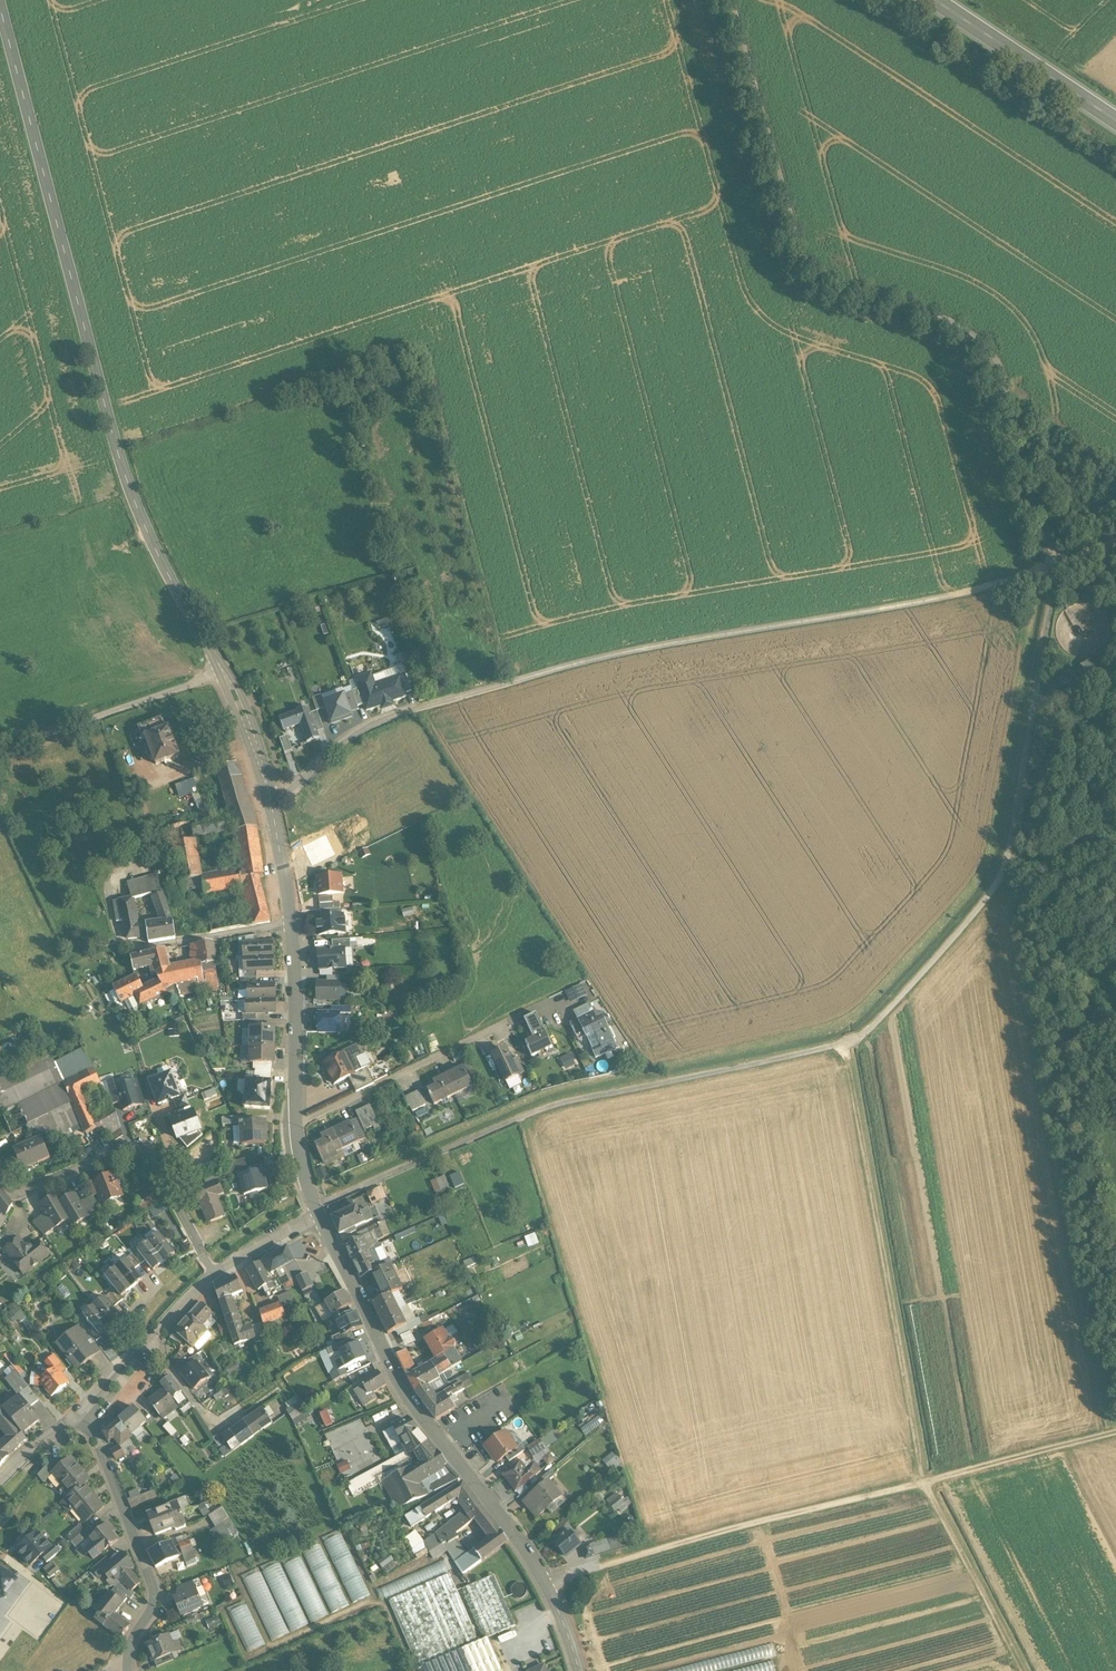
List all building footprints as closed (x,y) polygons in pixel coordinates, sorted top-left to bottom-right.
[(1081,668),(1086,678),(1090,676),(1097,672),(1090,659),(1080,665),(1081,668)] [(1101,670),(1097,672),(1090,676),(1093,682),(1104,675),(1101,670)] [(383,674),(372,678),(368,676),(355,680),(358,689),(364,705),(366,711),(406,697),(405,695),(399,677),(399,678),(386,682),(383,674)] [(405,675),(398,677),(399,678),(399,677),(405,695),(412,692),(405,675)] [(364,705),(358,689),(352,692),(353,693),(358,707),(364,705)] [(353,693),(344,696),(351,714),(359,711),(358,707),(353,693)] [(323,702),(325,709),(331,725),(352,718),(351,714),(344,696),(344,694),(323,702)] [(321,696),(312,699),(317,712),(325,709),(323,702),(321,696)] [(308,708),(296,712),(296,713),(279,719),(284,731),(300,725),(307,744),(320,739),(311,714),(308,708)] [(317,712),(311,714),(317,733),(323,731),(317,712)] [(162,719),(138,728),(143,741),(146,739),(149,747),(146,748),(149,758),(153,757),(156,765),(179,756),(169,729),(167,730),(162,719)] [(287,737),(279,739),(285,754),(292,751),(287,737)] [(237,764),(182,785),(183,789),(189,787),(191,794),(220,783),(232,820),(236,819),(237,819),(252,814),(237,764)] [(252,814),(237,819),(236,819),(232,820),(192,827),(194,838),(237,832),(237,833),(257,830),(257,829),(252,814)] [(192,827),(171,830),(181,882),(202,879),(194,838),(192,827)] [(257,830),(237,833),(238,842),(258,839),(257,830)] [(302,847),(312,867),(336,855),(326,836),(302,847)] [(242,871),(202,879),(205,895),(243,888),(241,882),(258,878),(258,879),(263,878),(258,839),(238,842),(240,855),(237,855),(239,868),(242,868),(242,871)] [(155,876),(127,883),(132,899),(132,900),(135,899),(152,895),(162,894),(155,876)] [(340,877),(318,879),(319,896),(341,894),(340,877)] [(258,878),(241,882),(243,888),(244,893),(261,889),(258,879),(258,878)] [(202,879),(181,882),(184,899),(205,895),(202,879)] [(261,889),(244,893),(246,902),(263,898),(261,889)] [(172,923),(162,894),(152,895),(157,909),(164,923),(146,926),(149,944),(175,939),(172,923)] [(263,898),(246,902),(249,912),(253,926),(270,923),(263,898)] [(332,898),(319,899),(320,911),(340,909),(339,904),(333,904),(332,898)] [(132,899),(114,902),(117,922),(124,921),(127,940),(139,939),(137,921),(132,902),(136,901),(135,899),(132,900),(132,899)] [(340,909),(320,911),(321,918),(340,917),(340,909)] [(249,912),(209,920),(211,933),(253,926),(249,912)] [(321,918),(317,919),(319,936),(345,934),(344,916),(340,917),(321,918)] [(258,935),(245,937),(245,943),(258,943),(258,935)] [(350,940),(332,941),(332,950),(344,949),(344,950),(351,949),(350,940)] [(212,943),(198,945),(200,963),(201,967),(215,965),(212,943)] [(245,943),(238,944),(239,958),(246,958),(271,957),(271,943),(245,943)] [(101,944),(90,948),(92,953),(103,949),(101,944)] [(147,954),(130,958),(133,971),(152,967),(158,980),(166,977),(164,972),(168,971),(171,970),(171,969),(165,949),(147,954)] [(332,950),(318,951),(320,970),(346,968),(344,950),(344,949),(332,950)] [(271,957),(246,958),(246,972),(257,972),(272,971),(271,957)] [(192,965),(171,969),(171,970),(168,971),(171,987),(176,985),(180,996),(203,991),(202,984),(214,982),(214,985),(218,985),(215,965),(201,967),(200,963),(195,964),(194,962),(191,962),(192,965)] [(135,977),(113,988),(113,989),(111,990),(112,993),(114,991),(121,1005),(134,998),(139,996),(135,977)] [(159,981),(146,987),(148,991),(154,1003),(167,996),(165,991),(164,991),(159,981)] [(581,983),(565,991),(571,1002),(587,994),(581,983)] [(338,984),(317,984),(317,1001),(338,1001),(338,984)] [(257,986),(250,986),(250,1001),(273,1001),(272,985),(257,986)] [(139,996),(134,998),(140,1010),(154,1003),(148,991),(139,996)] [(250,1001),(239,1002),(239,1014),(243,1014),(248,1014),(248,1015),(256,1014),(274,1014),(273,1001),(250,1001)] [(331,1014),(319,1014),(318,1034),(339,1034),(339,1015),(339,1014),(331,1014)] [(595,1014),(580,1021),(579,1020),(578,1021),(584,1033),(587,1038),(597,1058),(618,1048),(604,1017),(598,1020),(595,1014)] [(552,1048),(535,1015),(523,1021),(533,1040),(525,1044),(532,1058),(552,1048)] [(256,1021),(243,1022),(243,1031),(253,1031),(253,1030),(256,1030),(256,1021)] [(584,1033),(578,1021),(571,1024),(577,1036),(584,1033)] [(274,1028),(261,1028),(261,1030),(256,1030),(253,1030),(253,1031),(253,1036),(250,1036),(250,1048),(274,1048),(274,1028)] [(330,1060),(330,1062),(324,1065),(333,1085),(348,1077),(353,1075),(353,1074),(366,1068),(365,1067),(368,1066),(369,1062),(366,1057),(363,1056),(361,1056),(356,1045),(341,1052),(343,1055),(339,1057),(337,1056),(336,1055),(334,1055),(333,1056),(331,1057),(330,1058),(330,1060)] [(274,1048),(250,1048),(250,1062),(274,1063),(274,1048)] [(55,1065),(51,1055),(0,1080),(0,1110),(8,1126),(24,1119),(28,1127),(73,1106),(63,1085),(93,1071),(83,1051),(55,1065)] [(463,1051),(452,1056),(455,1063),(466,1057),(463,1051)] [(506,1051),(493,1057),(505,1083),(518,1076),(511,1062),(506,1051)] [(524,1074),(517,1059),(511,1062),(518,1076),(524,1074)] [(468,1065),(434,1082),(436,1087),(428,1090),(430,1094),(430,1095),(435,1105),(477,1085),(468,1065)] [(366,1068),(353,1074),(353,1075),(348,1077),(356,1093),(374,1084),(366,1068)] [(272,1070),(256,1070),(255,1078),(259,1078),(271,1079),(272,1070)] [(93,1071),(63,1085),(73,1106),(83,1126),(87,1135),(95,1132),(94,1123),(81,1095),(93,1089),(101,1085),(93,1071)] [(159,1076),(149,1080),(159,1105),(166,1102),(166,1101),(171,1099),(172,1100),(173,1100),(179,1097),(170,1074),(160,1078),(159,1076)] [(123,1077),(115,1080),(118,1089),(126,1086),(123,1077)] [(115,1080),(102,1084),(109,1098),(110,1100),(112,1104),(113,1106),(121,1103),(117,1089),(118,1089),(115,1080)] [(258,1082),(239,1080),(238,1092),(245,1093),(244,1108),(269,1110),(271,1083),(258,1082)] [(118,1089),(117,1089),(121,1103),(124,1111),(128,1110),(127,1109),(142,1104),(136,1083),(126,1086),(118,1089)] [(109,1098),(102,1084),(101,1085),(93,1089),(101,1103),(109,1098)] [(420,1091),(405,1098),(418,1124),(432,1117),(428,1110),(431,1109),(428,1103),(431,1102),(426,1091),(421,1094),(420,1091)] [(179,1097),(173,1100),(178,1112),(190,1107),(185,1095),(179,1097)] [(113,1106),(112,1104),(110,1100),(109,1098),(101,1103),(104,1110),(103,1111),(105,1114),(102,1116),(100,1122),(102,1128),(103,1128),(112,1143),(123,1136),(117,1118),(113,1106)] [(74,1131),(83,1126),(73,1106),(28,1127),(35,1142),(41,1139),(49,1136),(59,1137),(62,1129),(75,1134),(74,1131)] [(370,1106),(356,1113),(364,1130),(378,1124),(370,1106)] [(193,1113),(171,1122),(178,1139),(179,1139),(199,1131),(200,1131),(193,1113)] [(250,1116),(233,1117),(234,1125),(237,1125),(237,1124),(251,1123),(250,1116)] [(233,1117),(222,1118),(222,1126),(234,1125),(233,1117)] [(355,1120),(320,1137),(323,1142),(315,1145),(317,1150),(316,1150),(323,1164),(336,1157),(335,1154),(364,1140),(355,1120)] [(94,1123),(95,1132),(102,1128),(100,1122),(94,1123)] [(251,1123),(237,1124),(237,1125),(240,1125),(242,1146),(264,1144),(263,1133),(266,1133),(265,1122),(251,1123)] [(75,1134),(62,1129),(59,1137),(72,1142),(75,1134)] [(179,1139),(187,1148),(203,1135),(199,1131),(179,1139)] [(35,1142),(13,1151),(21,1170),(37,1163),(38,1166),(50,1160),(41,1139),(35,1142)] [(259,1163),(239,1168),(241,1174),(261,1169),(259,1163)] [(262,1171),(239,1177),(244,1196),(267,1190),(262,1171)] [(114,1176),(95,1184),(103,1205),(122,1197),(114,1176)] [(443,1197),(451,1193),(444,1176),(430,1182),(434,1193),(440,1191),(443,1197)] [(219,1181),(203,1187),(208,1199),(200,1202),(208,1223),(225,1216),(218,1197),(224,1195),(219,1181)] [(371,1205),(384,1199),(378,1188),(366,1194),(371,1205)] [(156,1204),(149,1191),(142,1195),(147,1202),(141,1206),(144,1211),(156,1204)] [(81,1203),(75,1194),(61,1203),(57,1196),(42,1205),(47,1214),(56,1229),(69,1220),(73,1227),(89,1217),(81,1203)] [(92,1197),(81,1203),(89,1217),(98,1212),(92,1197)] [(13,1207),(7,1199),(0,1205),(0,1208),(1,1209),(0,1210),(0,1229),(13,1207)] [(155,1216),(171,1210),(168,1201),(152,1208),(155,1216)] [(351,1201),(330,1211),(333,1218),(332,1219),(339,1235),(365,1223),(361,1213),(358,1215),(351,1201)] [(47,1214),(33,1222),(44,1236),(56,1229),(47,1214)] [(376,1241),(390,1235),(384,1223),(357,1235),(358,1239),(362,1237),(373,1233),(376,1241)] [(4,1230),(0,1238),(0,1250),(5,1252),(7,1251),(6,1251),(18,1241),(15,1237),(16,1236),(4,1230)] [(362,1237),(370,1252),(374,1250),(373,1247),(378,1245),(376,1241),(373,1233),(362,1237)] [(174,1255),(160,1237),(155,1241),(154,1239),(148,1243),(164,1263),(174,1255)] [(358,1239),(345,1246),(352,1261),(370,1252),(362,1237),(358,1239)] [(32,1249),(25,1248),(20,1240),(18,1241),(6,1251),(7,1251),(25,1275),(49,1256),(39,1243),(32,1249)] [(164,1263),(148,1243),(143,1248),(144,1249),(139,1253),(154,1271),(164,1263)] [(383,1254),(378,1245),(373,1247),(374,1250),(370,1252),(375,1265),(378,1271),(382,1269),(380,1263),(386,1261),(383,1254)] [(287,1249),(264,1262),(270,1274),(284,1266),(293,1261),(287,1249)] [(397,1256),(395,1249),(389,1251),(392,1258),(397,1256)] [(392,1258),(389,1251),(383,1254),(386,1261),(388,1260),(392,1258)] [(370,1252),(352,1261),(357,1273),(375,1265),(370,1252)] [(467,1268),(476,1264),(473,1258),(465,1262),(467,1268)] [(386,1261),(380,1263),(382,1269),(388,1267),(391,1265),(388,1260),(386,1261)] [(300,1278),(293,1261),(284,1266),(290,1283),(296,1280),(300,1278)] [(128,1263),(123,1267),(121,1265),(116,1269),(132,1289),(142,1281),(128,1263)] [(269,1280),(261,1263),(248,1270),(257,1287),(262,1284),(269,1280)] [(375,1265),(357,1273),(360,1279),(371,1274),(378,1271),(375,1265)] [(378,1271),(371,1274),(378,1290),(377,1291),(381,1301),(390,1296),(401,1291),(397,1282),(395,1282),(388,1267),(382,1269),(378,1271)] [(132,1289),(116,1269),(111,1274),(112,1276),(108,1279),(122,1297),(132,1289)] [(312,1287),(305,1275),(300,1278),(296,1280),(302,1293),(312,1287)] [(235,1277),(214,1288),(219,1302),(230,1297),(242,1292),(235,1277)] [(274,1292),(269,1280),(262,1284),(268,1303),(277,1300),(273,1292),(274,1292)] [(290,1291),(277,1296),(280,1304),(281,1307),(294,1302),(290,1291)] [(344,1292),(326,1303),(333,1316),(338,1314),(340,1320),(352,1314),(348,1308),(351,1306),(344,1292)] [(381,1301),(373,1304),(380,1320),(398,1311),(390,1296),(381,1301)] [(230,1297),(219,1302),(231,1335),(235,1346),(254,1338),(251,1328),(242,1331),(230,1297)] [(121,1319),(107,1301),(102,1306),(100,1304),(95,1308),(111,1328),(121,1319)] [(322,1322),(333,1316),(326,1303),(315,1309),(322,1322)] [(212,1315),(200,1304),(194,1311),(206,1322),(212,1315)] [(280,1304),(259,1311),(263,1324),(285,1316),(281,1307),(280,1304)] [(111,1328),(95,1308),(90,1312),(91,1314),(86,1318),(100,1336),(111,1328)] [(206,1322),(194,1311),(189,1316),(201,1327),(206,1322)] [(398,1311),(380,1320),(388,1335),(396,1331),(406,1326),(405,1325),(398,1311)] [(352,1314),(340,1320),(338,1314),(333,1316),(336,1323),(334,1326),(337,1330),(339,1330),(342,1336),(351,1332),(361,1327),(355,1313),(352,1314)] [(406,1325),(410,1331),(430,1321),(439,1317),(437,1313),(428,1318),(426,1315),(406,1325)] [(201,1327),(189,1316),(176,1331),(176,1333),(183,1340),(185,1339),(194,1347),(200,1340),(199,1340),(206,1332),(201,1327)] [(263,1324),(251,1328),(254,1338),(255,1341),(266,1338),(263,1324)] [(92,1337),(83,1325),(74,1332),(83,1343),(87,1340),(87,1341),(92,1337)] [(406,1326),(396,1331),(399,1337),(410,1331),(406,1325),(405,1325),(406,1326)] [(461,1363),(441,1330),(422,1341),(434,1363),(432,1365),(439,1377),(461,1363)] [(416,1346),(410,1331),(390,1342),(396,1356),(416,1346)] [(83,1343),(74,1332),(65,1339),(69,1345),(63,1350),(78,1369),(90,1359),(87,1355),(94,1349),(87,1341),(87,1340),(83,1343)] [(335,1346),(354,1338),(351,1332),(342,1336),(341,1334),(332,1338),(335,1346)] [(335,1346),(326,1351),(329,1357),(356,1345),(354,1338),(335,1346)] [(69,1345),(65,1339),(58,1345),(63,1350),(69,1345)] [(223,1344),(215,1349),(218,1355),(227,1351),(223,1344)] [(356,1345),(329,1357),(333,1365),(335,1363),(338,1370),(339,1371),(344,1369),(365,1359),(358,1344),(356,1345)] [(97,1354),(94,1349),(87,1355),(90,1359),(97,1354)] [(203,1351),(187,1360),(192,1366),(200,1360),(201,1361),(206,1357),(203,1351)] [(413,1365),(406,1351),(396,1356),(403,1370),(413,1365)] [(213,1362),(219,1358),(216,1352),(209,1355),(213,1362)] [(67,1371),(56,1357),(49,1363),(55,1371),(58,1369),(63,1375),(67,1371)] [(192,1366),(182,1374),(187,1380),(186,1381),(192,1388),(211,1374),(201,1361),(200,1360),(192,1366)] [(229,1376),(239,1371),(235,1362),(225,1367),(229,1376)] [(413,1365),(403,1370),(406,1375),(415,1370),(413,1365)] [(420,1371),(407,1378),(416,1393),(440,1379),(432,1365),(420,1371)] [(415,1370),(406,1375),(407,1378),(420,1371),(418,1368),(415,1370)] [(63,1375),(58,1369),(55,1371),(49,1376),(39,1375),(36,1377),(35,1384),(37,1387),(44,1388),(51,1398),(69,1384),(63,1375)] [(338,1370),(329,1374),(333,1382),(347,1375),(344,1369),(339,1371),(338,1370)] [(386,1385),(378,1372),(361,1383),(364,1386),(355,1391),(365,1406),(368,1404),(369,1405),(377,1399),(373,1393),(386,1385)] [(194,1409),(170,1377),(160,1384),(164,1390),(167,1393),(168,1392),(186,1415),(194,1409)] [(440,1379),(416,1393),(428,1409),(436,1404),(435,1402),(436,1402),(435,1402),(434,1399),(444,1393),(452,1389),(450,1385),(445,1387),(440,1379)] [(459,1379),(450,1385),(452,1389),(462,1384),(459,1379)] [(39,1401),(29,1388),(19,1396),(20,1397),(21,1397),(30,1409),(39,1401)] [(164,1390),(150,1401),(161,1415),(175,1404),(167,1393),(164,1390)] [(321,1393),(302,1404),(306,1410),(324,1399),(321,1393)] [(447,1395),(435,1402),(436,1402),(435,1402),(436,1404),(428,1409),(435,1419),(455,1408),(449,1398),(450,1397),(449,1394),(447,1395)] [(30,1409),(21,1397),(20,1397),(3,1410),(23,1435),(40,1421),(30,1409)] [(308,1418),(298,1402),(285,1411),(295,1426),(308,1418)] [(376,1414),(379,1421),(397,1412),(394,1405),(376,1414)] [(0,1407),(0,1428),(8,1438),(5,1440),(15,1450),(26,1440),(23,1435),(3,1410),(0,1407)] [(134,1407),(119,1420),(131,1435),(147,1422),(134,1407)] [(257,1413),(245,1422),(254,1436),(262,1430),(273,1423),(270,1418),(272,1416),(270,1414),(272,1413),(269,1408),(265,1411),(264,1410),(258,1414),(257,1413)] [(427,1441),(407,1419),(384,1433),(397,1458),(347,1485),(353,1497),(391,1477),(404,1470),(405,1470),(413,1466),(435,1452),(427,1441)] [(590,1419),(582,1425),(586,1431),(594,1425),(590,1419)] [(115,1424),(103,1433),(110,1444),(114,1439),(120,1445),(123,1445),(132,1437),(131,1435),(119,1420),(115,1424)] [(245,1422),(231,1432),(241,1445),(254,1436),(245,1422)] [(169,1423),(163,1428),(172,1438),(177,1433),(169,1423)] [(562,1434),(558,1428),(539,1441),(545,1449),(557,1441),(557,1438),(562,1434)] [(241,1445),(231,1432),(222,1439),(226,1444),(228,1442),(234,1450),(241,1445)] [(508,1433),(506,1432),(486,1446),(498,1463),(506,1457),(516,1450),(515,1449),(509,1440),(510,1438),(511,1436),(508,1433)] [(0,1445),(0,1451),(7,1457),(15,1450),(5,1440),(0,1445)] [(537,1442),(527,1449),(532,1456),(542,1449),(537,1442)] [(521,1445),(515,1449),(516,1450),(506,1457),(509,1462),(526,1451),(521,1445)] [(230,1454),(226,1447),(221,1451),(225,1457),(230,1454)] [(121,1448),(114,1452),(118,1458),(125,1454),(121,1448)] [(435,1452),(413,1466),(405,1470),(413,1485),(420,1481),(445,1466),(435,1452)] [(549,1454),(542,1460),(547,1467),(554,1461),(549,1454)] [(616,1466),(617,1469),(621,1465),(613,1454),(602,1462),(609,1470),(614,1466),(616,1469),(616,1466)] [(90,1480),(71,1459),(53,1474),(66,1489),(60,1493),(66,1500),(84,1485),(90,1480)] [(339,1464),(343,1474),(354,1469),(350,1460),(339,1464)] [(521,1462),(504,1475),(516,1491),(541,1472),(535,1464),(527,1471),(521,1462)] [(452,1473),(424,1489),(420,1481),(413,1485),(405,1470),(404,1470),(391,1477),(406,1505),(459,1480),(452,1473)] [(552,1470),(540,1480),(544,1486),(549,1482),(556,1475),(552,1470)] [(544,1486),(528,1499),(532,1504),(529,1506),(538,1517),(562,1497),(549,1482),(544,1486)] [(156,1483),(144,1488),(144,1487),(128,1493),(134,1506),(161,1495),(156,1483)] [(463,1483),(404,1517),(410,1527),(457,1500),(458,1501),(471,1493),(463,1483)] [(66,1500),(62,1504),(69,1512),(73,1508),(85,1522),(103,1507),(84,1485),(66,1500)] [(471,1493),(458,1501),(462,1508),(476,1500),(471,1493)] [(616,1495),(607,1502),(615,1512),(624,1505),(616,1495)] [(200,1506),(206,1515),(216,1508),(209,1499),(200,1506)] [(480,1507),(476,1500),(462,1508),(458,1511),(460,1513),(429,1537),(436,1547),(442,1544),(446,1542),(448,1543),(456,1539),(458,1537),(456,1534),(476,1518),(477,1520),(486,1513),(480,1507)] [(177,1504),(149,1515),(156,1535),(185,1523),(177,1504)] [(486,1513),(477,1520),(482,1527),(491,1520),(486,1513)] [(230,1520),(210,1533),(219,1546),(238,1533),(230,1520)] [(491,1538),(473,1551),(481,1562),(508,1542),(495,1525),(491,1520),(482,1527),(491,1538)] [(96,1534),(91,1538),(96,1544),(87,1552),(93,1560),(99,1555),(117,1540),(111,1533),(114,1531),(108,1523),(96,1534)] [(90,1527),(71,1543),(77,1550),(91,1538),(96,1534),(90,1527)] [(570,1536),(565,1529),(558,1534),(561,1537),(555,1541),(567,1556),(581,1545),(573,1534),(570,1536)] [(429,1537),(423,1541),(414,1531),(405,1538),(413,1549),(411,1551),(417,1559),(436,1547),(429,1537)] [(51,1548),(38,1533),(17,1550),(30,1565),(41,1556),(51,1548)] [(304,1553),(332,1614),(370,1595),(341,1536),(304,1553)] [(623,1536),(607,1541),(610,1551),(626,1547),(623,1536)] [(466,1555),(456,1539),(448,1543),(446,1542),(442,1544),(455,1564),(466,1555)] [(197,1557),(191,1540),(180,1544),(186,1561),(197,1557)] [(590,1545),(594,1557),(610,1551),(607,1540),(590,1545)] [(62,1551),(56,1544),(51,1548),(41,1556),(47,1563),(62,1551)] [(170,1544),(148,1552),(155,1567),(179,1558),(175,1549),(172,1550),(170,1544)] [(580,1548),(584,1561),(594,1557),(589,1544),(580,1548)] [(466,1555),(455,1564),(462,1575),(481,1562),(473,1551),(466,1555)] [(140,1584),(129,1571),(133,1568),(121,1554),(111,1562),(101,1570),(104,1573),(109,1580),(114,1576),(117,1580),(119,1579),(122,1582),(124,1585),(125,1584),(131,1591),(140,1584)] [(382,1561),(387,1567),(395,1559),(391,1554),(382,1561)] [(106,1557),(91,1570),(97,1578),(104,1573),(101,1570),(111,1562),(106,1557)] [(329,1615),(301,1559),(284,1567),(312,1623),(329,1615)] [(386,1600),(448,1572),(443,1561),(381,1588),(386,1600)] [(308,1624),(279,1564),(262,1573),(291,1633),(308,1624)] [(55,1567),(46,1574),(51,1580),(59,1573),(55,1567)] [(1,1597),(2,1598),(15,1581),(0,1570),(0,1597),(1,1597)] [(271,1641),(289,1633),(261,1574),(243,1582),(271,1641)] [(449,1575),(388,1602),(419,1669),(479,1642),(449,1575)] [(494,1575),(461,1590),(483,1640),(516,1625),(494,1575)] [(194,1581),(181,1587),(185,1594),(196,1590),(197,1589),(194,1581)] [(131,1591),(125,1584),(124,1585),(122,1582),(115,1588),(128,1598),(131,1600),(135,1594),(132,1592),(131,1591)] [(128,1598),(115,1588),(110,1594),(123,1604),(128,1598)] [(196,1590),(185,1594),(185,1595),(176,1599),(182,1615),(192,1611),(194,1612),(198,1610),(199,1609),(201,1608),(197,1599),(199,1599),(196,1590)] [(123,1604),(110,1594),(96,1613),(99,1615),(95,1620),(103,1627),(104,1626),(120,1639),(130,1626),(115,1614),(123,1604)] [(264,1645),(246,1606),(229,1614),(248,1653),(264,1645)] [(209,1620),(212,1629),(224,1624),(221,1615),(209,1620)] [(169,1636),(146,1645),(154,1662),(172,1654),(182,1650),(179,1642),(172,1645),(169,1636)] [(486,1639),(483,1640),(422,1668),(424,1670),(500,1670),(486,1639)] [(172,1654),(154,1662),(156,1668),(175,1660),(172,1654)]
